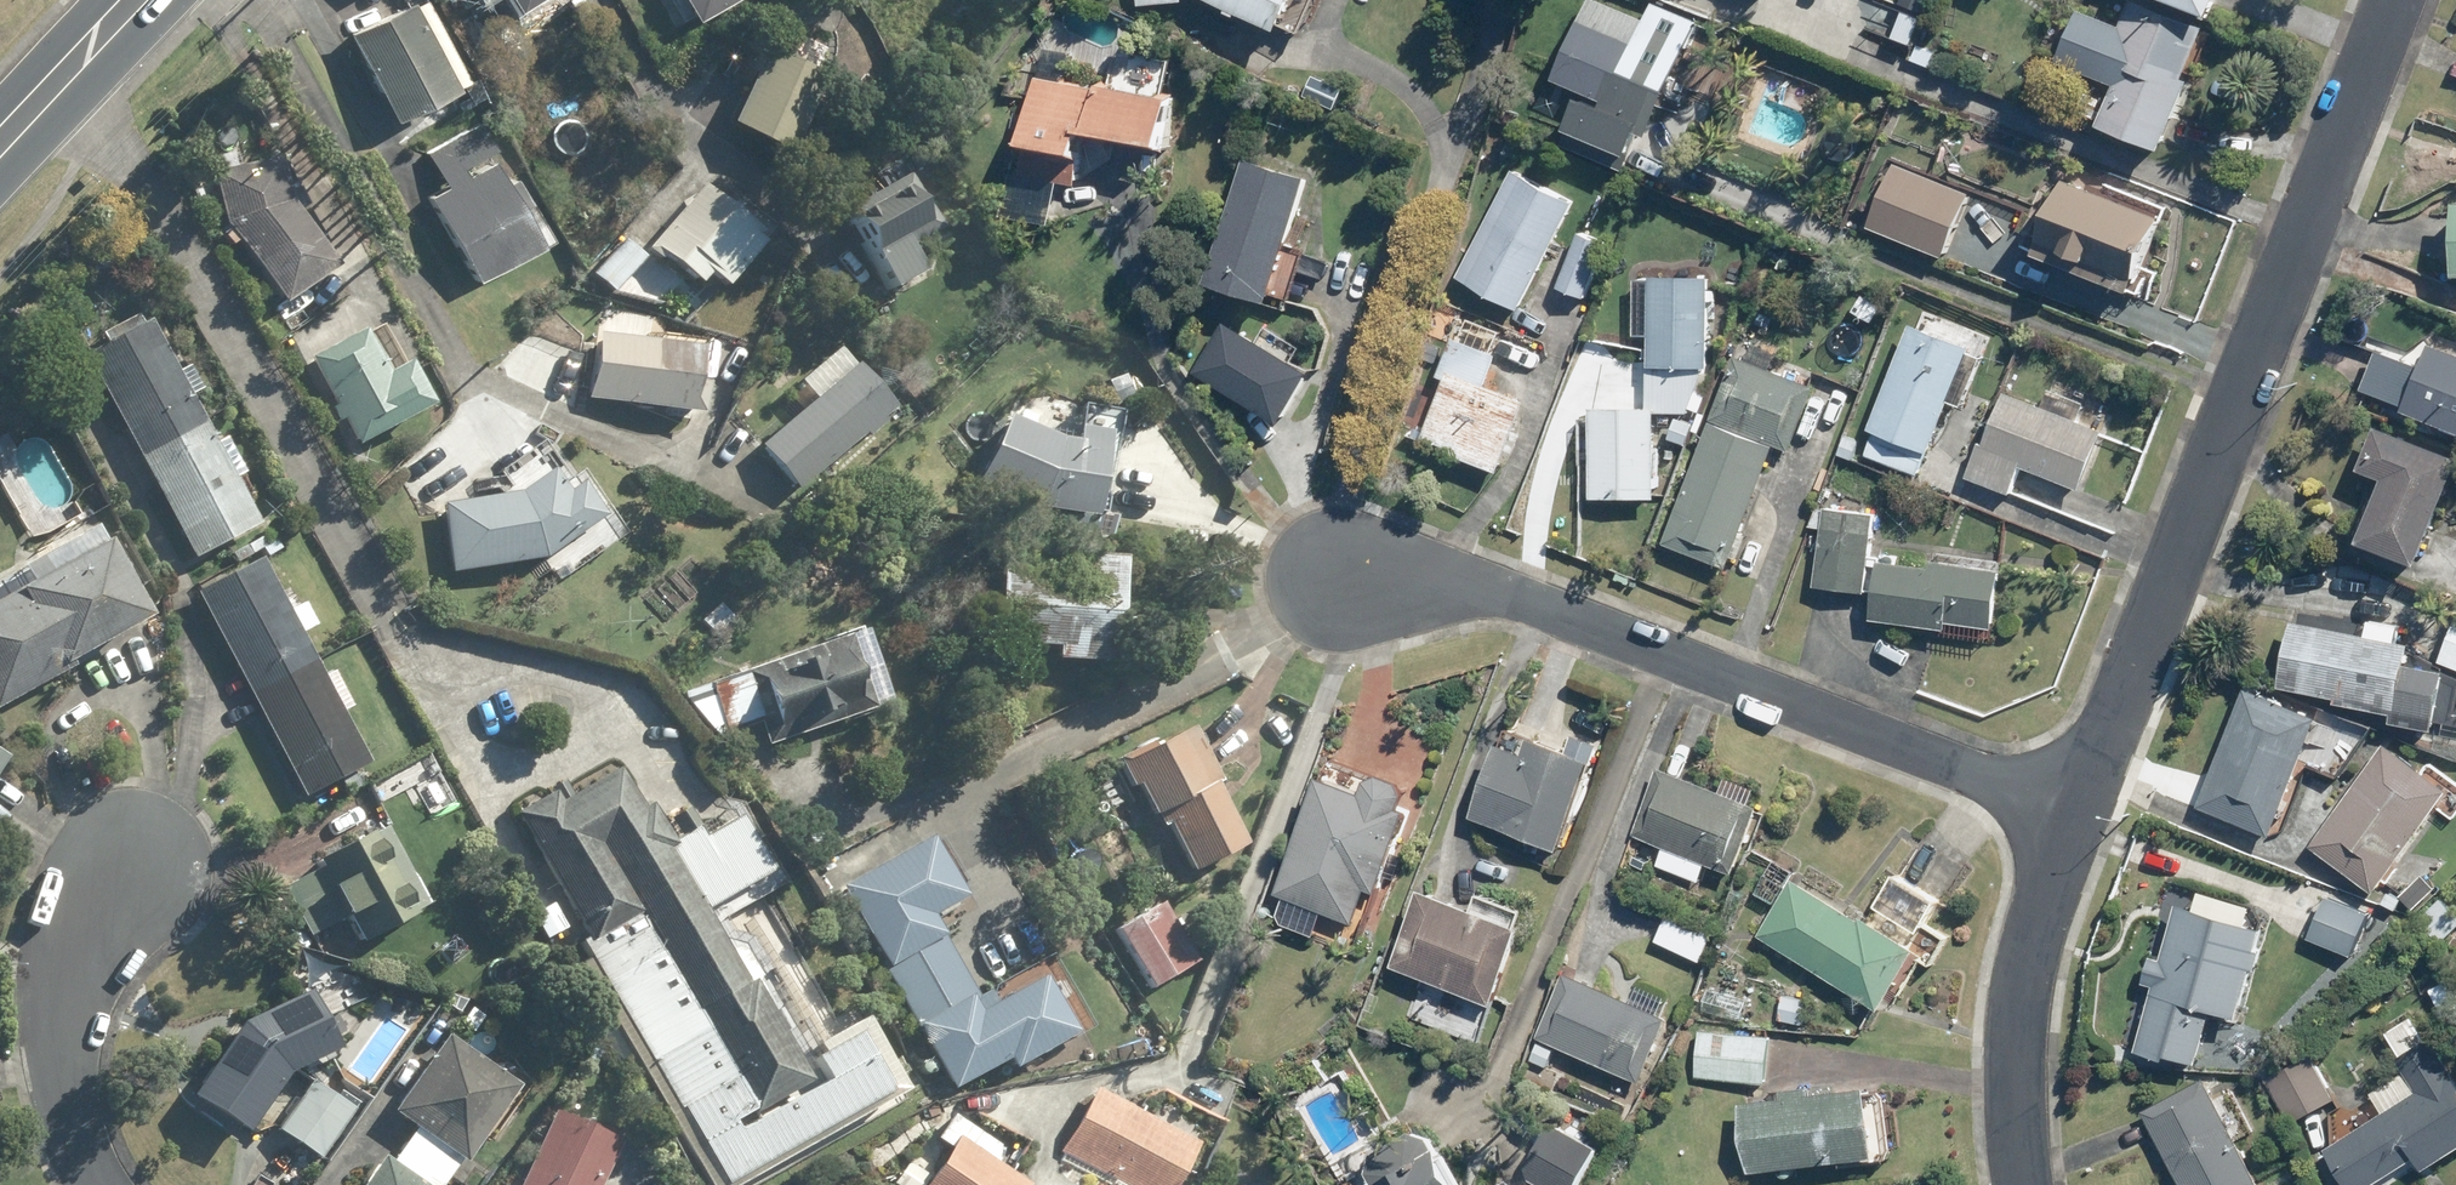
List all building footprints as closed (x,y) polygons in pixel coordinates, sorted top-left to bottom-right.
[(523,13),(545,0),(515,0),(523,13)] [(704,25),(745,0),(689,0),(704,25)] [(1200,4),(1199,0),(1150,0),(1151,9),(1200,4)] [(1301,35),(1303,29),(1319,37),(1334,0),(1219,0),(1301,35)] [(2233,20),(2241,0),(2182,0),(2233,20)] [(353,33),(398,123),(471,86),(428,3),(416,9),(413,3),(353,33)] [(1589,20),(1567,80),(1597,91),(1592,105),(1587,103),(1571,145),(1633,168),(1647,130),(1661,135),(1705,21),(1656,3),(1643,40),(1589,20)] [(2114,128),(2180,153),(2206,86),(2190,79),(2209,29),(2146,5),(2124,63),(2138,67),(2114,128)] [(769,47),(735,120),(794,148),(829,74),(818,69),(830,45),(794,29),(783,53),(769,47)] [(1020,115),(1018,130),(1036,133),(1024,209),(1060,214),(1064,185),(1085,189),(1090,157),(1100,158),(1102,137),(1184,149),(1192,101),(1074,83),(1078,54),(1052,50),(1042,118),(1020,115)] [(1330,80),(1323,101),(1347,110),(1355,90),(1330,80)] [(1810,86),(1804,103),(1829,111),(1834,94),(1810,86)] [(431,195),(478,279),(545,242),(525,207),(532,203),(518,176),(509,181),(496,158),(468,174),(464,167),(494,150),(479,121),(428,149),(448,186),(431,195)] [(1303,248),(1323,180),(1256,161),(1220,285),(1287,305),(1289,298),(1302,302),(1317,252),(1303,248)] [(342,274),(291,202),(283,163),(215,177),(225,225),(232,234),(226,238),(235,250),(240,247),(287,313),(342,274)] [(1901,166),(1876,228),(1952,258),(1977,197),(1901,166)] [(1524,171),(1468,281),(1530,312),(1586,203),(1524,171)] [(916,252),(946,235),(913,179),(850,215),(898,296),(930,278),(916,252)] [(2174,220),(2076,181),(2046,257),(2145,295),(2174,220)] [(766,239),(707,189),(652,255),(664,265),(668,261),(704,292),(713,281),(730,295),(769,249),(762,243),(766,239)] [(1614,243),(1589,235),(1569,290),(1593,299),(1614,243)] [(629,245),(598,279),(616,296),(648,262),(629,245)] [(104,270),(116,256),(105,247),(93,261),(104,270)] [(1659,280),(1659,282),(1644,282),(1645,336),(1660,336),(1660,366),(1654,366),(1654,412),(1668,413),(1700,412),(1712,380),(1711,370),(1722,370),(1722,280),(1659,280)] [(191,399),(203,392),(192,370),(180,376),(150,321),(85,357),(141,458),(205,424),(191,399)] [(1190,376),(1273,427),(1305,375),(1223,324),(1190,376)] [(1923,328),(1874,459),(1928,478),(1937,455),(1942,457),(1982,350),(1923,328)] [(368,335),(365,331),(310,360),(337,408),(333,410),(340,423),(343,422),(358,448),(433,406),(410,365),(405,366),(388,376),(368,335)] [(1438,427),(1433,440),(1469,454),(1468,458),(1509,474),(1536,405),(1496,389),(1509,357),(1460,337),(1426,422),(1438,427)] [(601,338),(591,404),(706,422),(711,391),(699,389),(704,354),(601,338)] [(1745,359),(1671,546),(1736,572),(1785,448),(1800,454),(1825,390),(1778,372),(1785,355),(1761,345),(1754,363),(1745,359)] [(2422,347),(2412,372),(2367,355),(2353,393),(2401,411),(2399,417),(2455,439),(2455,360),(2422,347)] [(886,427),(895,419),(859,373),(763,449),(798,494),(866,441),(870,446),(889,431),(886,427)] [(2085,422),(2091,404),(2055,391),(2049,407),(2015,394),(1994,448),(1988,446),(1975,479),(2020,496),(2031,470),(2093,494),(2116,433),(2085,422)] [(1599,471),(1590,471),(1590,493),(1599,493),(1600,502),(1669,502),(1668,413),(1654,412),(1599,412),(1599,471)] [(1686,420),(1678,441),(1696,447),(1703,427),(1686,420)] [(1010,423),(979,488),(1036,515),(1100,525),(1115,440),(1084,435),(1081,451),(1066,448),(1010,423)] [(245,494),(253,490),(228,443),(218,448),(205,424),(141,458),(197,564),(263,528),(245,494)] [(2378,482),(2355,539),(2357,539),(2413,562),(2453,461),(2370,430),(2355,471),(2378,482)] [(1850,435),(1844,453),(1857,458),(1864,440),(1850,435)] [(555,462),(510,494),(515,501),(447,509),(455,577),(548,567),(610,524),(586,490),(578,495),(555,462)] [(1817,528),(1830,529),(1823,589),(1875,594),(1875,592),(1888,593),(1886,624),(1958,631),(1959,627),(2007,632),(2013,571),(1943,565),(1942,570),(1877,564),(1883,517),(1819,510),(1817,528)] [(83,519),(50,537),(57,551),(91,534),(83,519)] [(271,534),(233,555),(239,565),(263,552),(277,544),(271,534)] [(0,598),(0,709),(73,671),(68,663),(149,620),(108,542),(0,598)] [(277,544),(263,552),(268,561),(282,553),(277,544)] [(1065,654),(1064,666),(1117,672),(1128,566),(1072,560),(1070,583),(1009,577),(1001,647),(1065,654)] [(266,561),(199,596),(253,698),(318,664),(305,637),(317,631),(305,607),(293,613),(266,561)] [(751,578),(719,608),(738,628),(770,597),(751,578)] [(2436,661),(2455,669),(2455,614),(2436,661)] [(2328,705),(2387,716),(2385,724),(2427,732),(2438,674),(2399,666),(2403,646),(2387,643),(2391,627),(2359,621),(2356,637),(2283,622),(2270,687),(2329,699),(2328,705)] [(869,636),(713,688),(728,737),(763,726),(772,750),(894,710),(869,636)] [(318,664),(253,698),(308,802),(342,785),(348,797),(363,789),(358,779),(374,770),(345,716),(356,711),(337,676),(327,681),(318,664)] [(2239,689),(2191,809),(2267,840),(2315,720),(2239,689)] [(1140,797),(1138,791),(1141,789),(1164,835),(1172,830),(1197,878),(1250,850),(1219,791),(1224,788),(1196,734),(1159,754),(1154,746),(1122,763),(1125,768),(1094,784),(1110,813),(1140,797)] [(1513,736),(1481,816),(1570,852),(1608,761),(1600,758),(1605,745),(1579,734),(1574,748),(1546,736),(1541,747),(1513,736)] [(2378,748),(2305,848),(2370,896),(2431,812),(2444,795),(2378,748)] [(1665,769),(1640,836),(1739,874),(1765,807),(1758,804),(1763,790),(1734,779),(1729,793),(1665,769)] [(592,944),(582,949),(710,1184),(742,1184),(898,1100),(865,1039),(816,1065),(829,1089),(739,1138),(735,1128),(810,1087),(758,990),(760,982),(748,959),(728,953),(708,916),(775,880),(742,821),(703,842),(689,816),(672,825),(682,843),(674,847),(653,810),(647,814),(624,773),(563,806),(557,797),(523,815),(592,944)] [(1346,780),(1336,776),(1286,891),(1294,894),(1283,918),(1321,935),(1332,911),(1365,925),(1381,887),(1391,891),(1427,811),(1419,808),(1425,796),(1419,783),(1400,774),(1385,780),(1378,794),(1346,780)] [(420,920),(419,917),(431,910),(389,833),(323,869),(324,871),(287,891),(314,942),(350,922),(365,950),(420,920)] [(936,920),(969,901),(935,840),(845,892),(885,962),(879,965),(901,1002),(963,967),(936,920)] [(1637,856),(1633,866),(1652,875),(1656,866),(1637,856)] [(2419,877),(2397,897),(2410,911),(2432,892),(2419,877)] [(1766,938),(1891,1013),(1927,955),(1802,879),(1766,938)] [(1914,879),(1894,911),(1934,936),(1954,904),(1914,879)] [(1417,888),(1388,966),(1490,1005),(1520,927),(1513,924),(1518,910),(1474,893),(1468,908),(1417,888)] [(2398,901),(2387,896),(2381,906),(2392,912),(2398,901)] [(2322,899),(2307,940),(2352,957),(2357,944),(2370,948),(2380,921),(2322,899)] [(2437,901),(2416,919),(2438,944),(2455,928),(2455,922),(2437,901)] [(1200,968),(1163,907),(1120,933),(1156,994),(1200,968)] [(2142,963),(2136,984),(2150,988),(2128,1057),(2161,1067),(2164,1060),(2192,1069),(2208,1016),(2231,1023),(2256,935),(2248,934),(2173,909),(2158,963),(2144,960),(2142,963)] [(1677,915),(1663,945),(1706,965),(1720,936),(1677,915)] [(2391,922),(2377,936),(2386,944),(2400,931),(2391,922)] [(963,967),(901,1002),(918,1032),(921,1030),(957,1095),(1011,1064),(1018,1076),(1095,1032),(1056,963),(983,1004),(963,967)] [(1573,976),(1546,1040),(1650,1084),(1677,1020),(1669,1017),(1675,1004),(1644,991),(1639,1004),(1573,976)] [(1711,990),(1705,1012),(1748,1023),(1754,1002),(1711,990)] [(248,1029),(197,1102),(252,1140),(293,1080),(345,1056),(333,1031),(352,1022),(337,992),(318,1002),(316,997),(248,1029)] [(1788,998),(1783,1021),(1811,1027),(1815,1003),(1788,998)] [(461,1023),(473,1032),(485,1018),(473,1009),(461,1023)] [(1755,1036),(1756,1030),(1715,1026),(1714,1034),(1706,1033),(1701,1080),(1773,1087),(1777,1038),(1755,1036)] [(419,1132),(406,1151),(453,1183),(464,1167),(469,1170),(524,1092),(451,1040),(397,1117),(419,1132)] [(2343,1184),(2369,1184),(2409,1162),(2417,1175),(2422,1173),(2455,1152),(2455,1090),(2425,1041),(2392,1060),(2413,1095),(2323,1151),(2343,1184)] [(1554,1052),(1535,1043),(1527,1061),(1545,1069),(1554,1052)] [(2309,1057),(2262,1084),(2286,1127),(2334,1100),(2309,1057)] [(2135,1113),(2172,1184),(2238,1184),(2249,1179),(2198,1080),(2135,1113)] [(313,1084),(279,1135),(323,1164),(356,1114),(313,1084)] [(1795,1095),(1796,1101),(1754,1104),(1761,1175),(1894,1163),(1888,1093),(1826,1099),(1825,1092),(1795,1095)] [(1062,1160),(1107,1184),(1183,1184),(1202,1150),(1099,1094),(1062,1160)] [(625,1146),(559,1115),(525,1184),(606,1184),(625,1146)] [(937,1184),(1024,1184),(1004,1172),(1000,1148),(955,1118),(938,1142),(957,1155),(937,1184)] [(1513,1174),(1531,1184),(1572,1184),(1594,1148),(1545,1120),(1513,1174)] [(1374,1179),(1377,1184),(1477,1184),(1459,1151),(1449,1156),(1440,1139),(1422,1134),(1381,1157),(1374,1179)] [(453,1183),(406,1151),(394,1168),(386,1163),(370,1184),(451,1184),(453,1183)]
